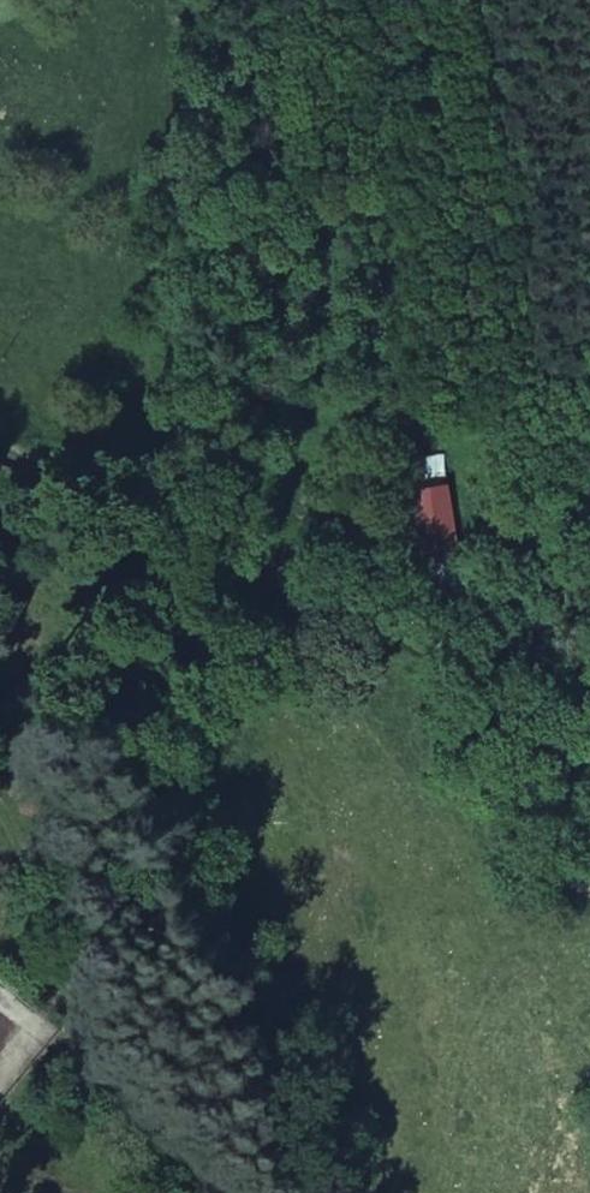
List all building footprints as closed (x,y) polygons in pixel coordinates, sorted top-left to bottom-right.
[(442,480),(408,485),(418,557),(453,552),(442,480)]
